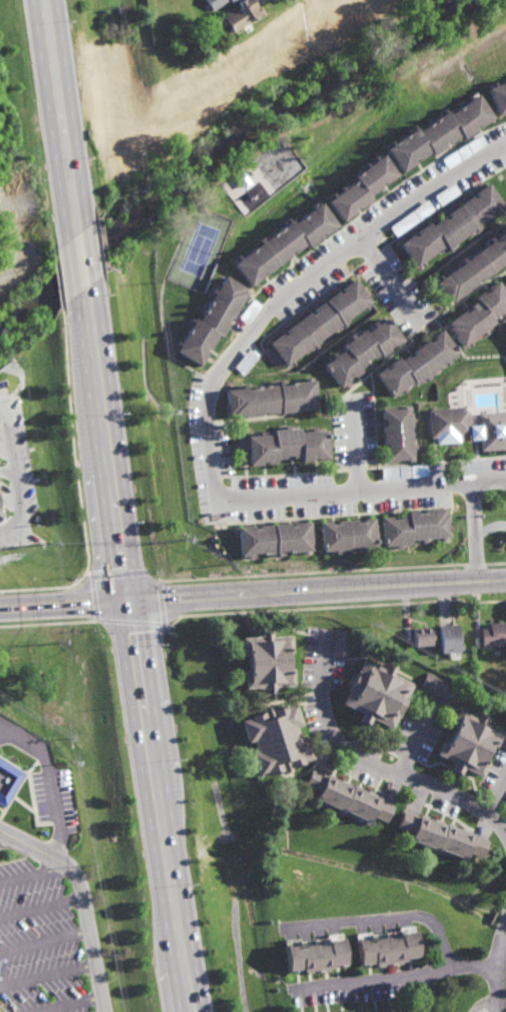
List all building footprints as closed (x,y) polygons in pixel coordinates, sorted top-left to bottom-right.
[(212,10),(205,0),(226,0),(212,10)] [(237,2),(240,0),(254,0),(262,14),(232,31),(228,24),(224,26),(220,19),(223,17),(223,16),(240,6),(237,2)] [(495,85),(505,81),(505,113),(496,117),(486,89),(493,86),(491,82),(493,82),(495,85)] [(476,99),(480,97),(493,118),(479,127),(481,130),(467,139),(466,136),(453,144),(451,142),(447,145),(449,148),(436,156),(434,153),(422,161),(421,159),(417,161),(418,164),(405,174),(389,150),(394,147),(391,142),(394,141),(396,145),(406,138),(404,136),(408,134),(408,136),(416,130),(414,126),(416,125),(418,128),(420,127),(422,131),(430,126),(429,125),(432,123),(433,124),(437,121),(436,120),(440,117),(440,119),(448,114),(445,109),(447,108),(449,112),(451,110),(454,114),(461,109),(460,108),(473,100),(471,96),(474,95),(476,99)] [(450,169),(444,160),(482,136),(488,145),(450,169)] [(400,176),(388,185),(386,183),(382,186),(384,188),(372,197),(375,201),(362,210),(360,208),(356,211),(358,214),(345,223),(330,203),(335,199),(333,195),(335,193),(337,197),(344,192),(342,188),(343,187),(346,190),(353,185),(352,183),(355,181),(356,182),(359,181),(356,177),(358,176),(358,175),(361,172),(362,174),(369,168),(366,164),(368,163),(370,167),(378,161),(376,158),(378,156),(381,160),(386,155),(400,176)] [(442,205),(436,196),(456,183),(462,192),(442,205)] [(505,207),(500,211),(503,214),(501,216),(498,213),(482,224),(484,226),(481,228),(482,230),(480,232),(478,230),(453,249),(455,251),(453,252),(451,250),(449,251),(447,248),(427,263),(429,266),(427,268),(425,265),(420,269),(403,245),(416,236),(418,238),(421,236),(419,233),(432,223),(435,227),(446,218),(449,221),(452,218),(450,215),(475,196),(477,199),(480,197),(478,194),(484,189),(483,188),(488,184),(505,207)] [(398,236),(392,228),(429,200),(435,209),(398,236)] [(340,227),(328,236),(326,234),(322,237),(324,240),(311,250),(308,246),(297,254),(296,252),(291,255),(293,257),(268,276),(267,274),(263,277),(264,278),(251,288),(235,265),(240,261),(237,258),(239,256),(242,260),(251,253),(250,251),(254,249),(255,251),(262,245),(259,241),(262,239),(264,243),(272,237),(271,235),(274,233),(275,234),(279,231),(278,230),(281,228),(282,229),(290,224),(287,220),(289,219),(294,225),(302,219),(299,215),(301,213),(304,217),(316,209),(314,206),(316,205),(318,208),(323,204),(340,227)] [(504,263),(505,265),(480,284),(481,286),(454,306),(439,285),(444,281),(441,277),(443,276),(446,280),(467,264),(464,261),(466,258),(469,262),(484,251),(482,250),(490,243),(488,240),(491,238),(493,241),(505,232),(505,262),(504,263)] [(245,292),(248,295),(233,321),(230,320),(227,324),(230,326),(223,340),(218,337),(211,350),(209,349),(206,353),(209,355),(201,369),(176,355),(179,349),(176,347),(177,344),(181,346),(187,336),(185,335),(188,331),(189,331),(193,324),(190,323),(191,321),(194,323),(196,321),(199,323),(204,315),(202,314),(204,310),(205,311),(208,307),(207,306),(209,302),(210,303),(214,296),(211,294),(213,290),(217,292),(225,278),(246,290),(245,292)] [(369,308),(371,310),(370,312),(367,309),(347,324),(349,327),(346,329),(344,326),(318,344),(320,348),(318,350),(315,347),(294,363),(293,362),(289,365),(285,360),(283,362),(278,365),(269,353),(273,349),(270,346),(283,335),(285,338),(289,335),(287,332),(311,313),(314,317),(318,313),(316,310),(339,293),(342,296),(346,292),(344,289),(356,280),(375,303),(369,308)] [(505,313),(505,314),(505,317),(504,318),(501,314),(493,320),(496,324),(486,331),(489,334),(486,336),(485,335),(474,343),(476,345),(474,347),(472,345),(467,349),(453,330),(455,328),(452,324),(468,312),(470,315),(477,310),(474,307),(481,301),(478,298),(485,293),(486,295),(492,290),(490,288),(497,282),(505,294),(505,312),(505,313)] [(407,343),(398,349),(397,347),(392,351),(393,353),(384,359),(382,356),(342,386),(326,364),(329,362),(330,363),(335,360),(332,356),(335,354),(338,358),(347,351),(344,347),(352,341),(351,339),(353,338),(354,340),(366,331),(369,335),(377,329),(373,325),(377,322),(380,326),(390,319),(407,343)] [(452,355),(454,359),(451,361),(448,358),(431,371),(433,375),(430,377),(427,373),(417,381),(414,378),(407,383),(410,386),(407,389),(404,385),(393,393),(392,391),(390,392),(388,389),(389,388),(376,371),(386,363),(387,365),(395,360),(393,358),(401,352),(406,359),(429,341),(432,345),(439,340),(436,336),(443,331),(444,333),(446,332),(459,350),(452,355)] [(244,371),(235,364),(247,348),(256,355),(244,371)] [(310,376),(316,375),(320,405),(303,407),(302,403),(298,404),(299,408),(268,411),(267,407),(262,408),(263,411),(232,415),(231,410),(229,410),(226,385),(243,383),(243,380),(246,379),(247,383),(256,382),(255,381),(261,380),(261,382),(265,381),(265,380),(270,379),(270,381),(278,379),(278,376),(281,375),(282,379),(291,378),(291,377),(296,376),(296,378),(307,377),(307,373),(309,373),(310,376)] [(409,402),(412,402),(413,415),(416,414),(417,418),(413,419),(414,429),(415,441),(419,441),(419,445),(415,445),(416,458),(413,458),(413,460),(406,460),(406,458),(387,460),(386,449),(390,449),(389,442),(386,442),(385,423),(387,422),(387,415),(384,415),(383,404),(404,402),(404,401),(409,401),(409,402)] [(474,432),(460,433),(461,439),(439,441),(438,434),(433,435),(430,407),(468,403),(468,407),(472,407),(474,432)] [(505,408),(505,447),(483,448),(480,411),(505,409),(505,408)] [(290,424),(301,423),(301,427),(312,427),(312,423),(317,422),(317,427),(329,426),(329,428),(330,428),(331,434),(329,434),(331,456),(319,457),(319,453),(313,453),(314,457),(302,458),(302,454),(293,455),(292,452),(288,452),(288,455),(278,456),(278,460),(267,461),(267,457),(261,458),(261,461),(250,462),(249,451),(240,452),(240,434),(248,433),(248,432),(260,431),(259,427),(264,427),(264,430),(275,429),(275,425),(286,425),(286,421),(290,420),(290,424)] [(383,478),(383,468),(429,463),(430,474),(383,478)] [(448,511),(450,511),(452,534),(445,535),(445,539),(441,539),(441,536),(427,536),(427,541),(423,541),(423,537),(413,537),(413,542),(401,543),(401,547),(397,547),(397,543),(384,543),(383,515),(394,515),(394,517),(401,516),(401,514),(409,513),(410,509),(420,508),(420,511),(427,511),(427,507),(448,506),(448,511)] [(378,544),(366,545),(366,550),(362,550),(361,546),(340,547),(340,551),(336,552),(336,548),(323,549),(323,546),(322,546),(322,541),(323,541),(321,520),(332,519),(332,521),(340,521),(340,518),(358,517),(358,520),(365,519),(365,517),(376,516),(378,544)] [(307,549),(307,553),(304,553),(303,549),(292,550),(292,551),(287,551),(287,550),(279,551),(279,555),(276,555),(276,551),(266,552),(266,553),(261,553),(261,552),(250,553),(250,558),(248,558),(247,553),(241,554),(239,525),(255,524),(255,527),(260,526),(260,523),(290,521),(290,524),(295,524),(295,521),(311,520),(313,548),(307,549)] [(489,622),(505,622),(505,644),(483,644),(482,629),(489,628),(489,622)] [(440,651),(439,624),(459,624),(460,651),(440,651)] [(425,647),(421,647),(421,644),(414,645),(413,627),(433,626),(434,644),(424,644),(425,647)] [(272,635),(292,635),(292,652),(289,652),(290,668),(294,668),(294,685),(275,685),(275,693),(265,693),(265,687),(244,687),(244,671),(247,671),(247,653),(243,653),(243,636),(262,636),(262,628),(272,628),(272,635)] [(349,657),(332,654),(336,629),(353,632),(349,657)] [(385,668),(388,662),(397,666),(394,673),(415,683),(409,695),(410,695),(399,717),(398,717),(393,728),(372,718),(369,724),(360,720),(363,713),(343,704),(349,691),(347,691),(358,669),(359,670),(364,658),(385,668)] [(456,705),(419,686),(427,671),(464,689),(456,705)] [(303,724),(297,726),(300,738),(307,736),(314,758),(303,761),(304,763),(290,767),(291,771),(284,773),(283,770),(269,774),(268,773),(258,776),(251,754),(257,752),(254,740),(247,742),(240,720),(251,717),(251,715),(264,711),(263,708),(269,706),(270,709),(272,708),(286,704),(286,706),(296,703),(303,724)] [(478,718),(481,712),(488,716),(485,722),(502,732),(495,746),(492,745),(483,760),(487,762),(480,776),(465,767),(461,774),(451,769),(455,762),(438,753),(445,739),(448,741),(456,726),(451,723),(460,708),(478,718)] [(4,807),(0,804),(0,759),(24,774),(4,807)] [(326,775),(327,774),(353,786),(353,785),(382,798),(381,799),(394,805),(387,821),(374,815),(370,822),(369,821),(367,825),(363,823),(364,820),(344,810),(342,814),(337,812),(339,809),(316,798),(319,791),(304,784),(312,768),(326,775)] [(419,816),(420,815),(445,824),(446,823),(475,834),(475,835),(488,839),(482,856),(470,852),(468,859),(439,849),(437,853),(433,851),(434,848),(410,839),(412,832),(397,827),(403,810),(419,816)] [(421,958),(408,960),(408,962),(380,968),(380,967),(377,967),(377,964),(363,967),(358,941),(374,938),(375,941),(404,937),(403,935),(417,933),(421,958)] [(349,967),(334,968),(335,971),(330,971),(330,972),(307,975),(307,973),(304,974),(304,972),(289,974),(286,947),(303,945),(303,948),(331,945),(330,941),(346,940),(349,967)]
